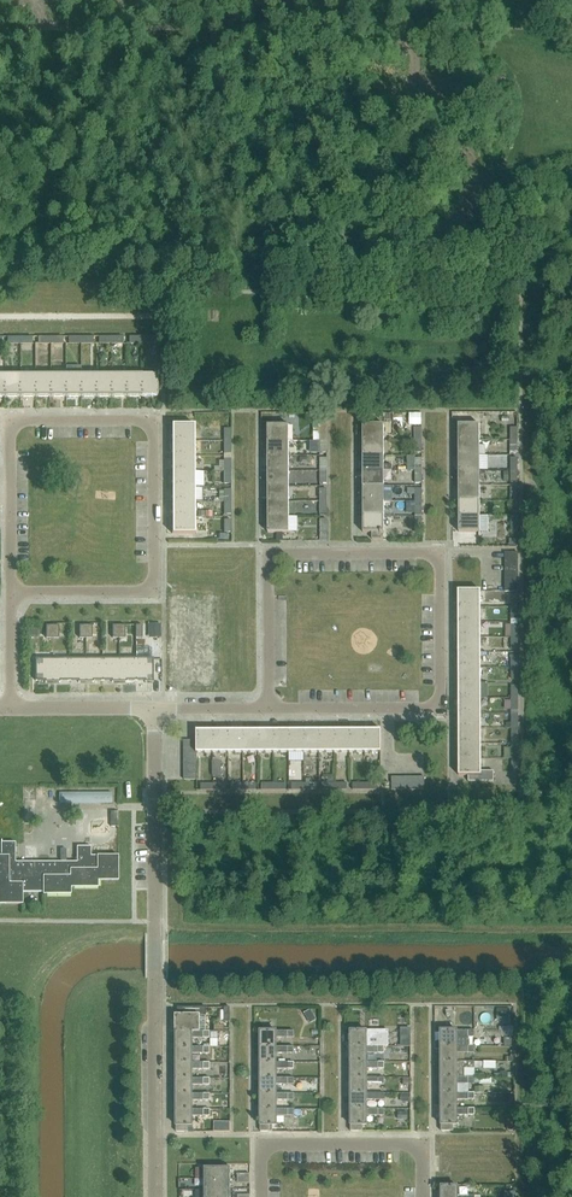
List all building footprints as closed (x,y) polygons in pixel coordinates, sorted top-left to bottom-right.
[(4,397),(20,397),(20,375),(4,375),(4,397)] [(20,397),(35,397),(35,375),(20,375),(20,397)] [(35,397),(50,397),(50,375),(35,375),(35,397)] [(50,397),(66,396),(65,375),(50,375),(50,397)] [(66,396),(81,396),(81,375),(65,375),(66,396)] [(81,396),(96,396),(96,375),(81,375),(81,396)] [(96,396),(111,396),(111,375),(96,375),(96,396)] [(111,396),(126,396),(126,375),(111,375),(111,396)] [(126,396),(142,396),(141,375),(126,375),(126,396)] [(141,375),(142,396),(157,396),(157,375),(141,375)] [(172,441),(194,441),(194,425),(172,425),(172,441)] [(267,441),(289,441),(289,425),(267,425),(267,441)] [(362,441),(384,441),(384,425),(362,425),(362,441)] [(458,441),(479,440),(479,425),(458,425),(458,441)] [(458,456),(479,456),(479,440),(458,441),(458,456)] [(172,457),(194,456),(194,441),(172,441),(172,457)] [(268,456),(289,456),(289,441),(267,441),(268,456)] [(363,456),(384,456),(384,441),(362,441),(363,456)] [(173,472),(194,472),(194,456),(172,457),(173,472)] [(268,471),(289,471),(289,456),(268,456),(268,471)] [(384,465),(384,456),(363,456),(363,471),(384,471),(392,471),(392,465),(384,465)] [(458,471),(479,471),(479,456),(458,456),(458,471)] [(268,486),(289,486),(289,471),(268,471),(268,486)] [(384,486),(384,471),(363,471),(363,486),(384,486)] [(458,486),(479,486),(479,471),(458,471),(458,486)] [(173,487),(194,487),(194,472),(173,472),(173,487)] [(268,502),(289,502),(289,486),(268,486),(268,502)] [(363,501),(384,501),(384,486),(363,486),(363,501)] [(458,501),(479,501),(479,486),(458,486),(458,501)] [(173,502),(194,502),(194,487),(173,487),(173,502)] [(363,517),(384,516),(384,501),(363,501),(363,517)] [(479,516),(479,501),(458,501),(458,517),(479,516)] [(173,517),(194,517),(194,502),(173,502),(173,517)] [(268,517),(289,517),(289,502),(268,502),(268,517)] [(383,539),(383,532),(384,532),(384,516),(363,517),(363,532),(372,532),(372,539),(383,539)] [(459,532),(480,532),(488,532),(488,516),(479,516),(458,517),(459,532)] [(194,517),(173,517),(173,533),(194,533),(194,517)] [(289,517),(268,517),(268,533),(289,533),(289,517)] [(480,607),(480,592),(480,591),(459,591),(459,607),(480,607)] [(459,622),(480,622),(480,607),(459,607),(459,622)] [(459,637),(480,637),(480,622),(459,622),(459,637)] [(241,636),(206,636),(206,651),(242,651),(241,636)] [(459,653),(480,653),(480,637),(459,637),(459,653)] [(45,683),(52,683),(52,652),(51,652),(51,659),(35,659),(35,681),(45,681),(45,683)] [(69,659),(54,659),(54,652),(52,652),(52,683),(60,683),(60,681),(69,681),(69,659)] [(78,682),(86,682),(86,652),(84,652),(84,659),(69,659),(69,681),(78,681),(78,682)] [(102,659),(87,659),(87,652),(86,652),(86,682),(93,682),(93,681),(102,681),(102,659)] [(112,682),(119,682),(119,652),(117,652),(117,659),(102,659),(102,681),(111,681),(112,682)] [(135,659),(120,659),(120,652),(119,652),(119,682),(126,682),(126,681),(135,681),(135,659)] [(459,668),(480,668),(480,653),(459,653),(459,668)] [(152,681),(152,659),(152,655),(151,655),(151,659),(135,659),(135,681),(145,681),(145,682),(153,682),(153,681),(152,681)] [(459,683),(480,683),(480,668),(459,668),(459,683)] [(459,699),(480,698),(480,683),(459,683),(459,699)] [(459,713),(480,713),(480,698),(459,699),(459,713)] [(480,729),(480,723),(480,713),(459,713),(459,729),(480,729)] [(459,744),(480,744),(480,729),(459,729),(459,744)] [(197,753),(213,753),(213,731),(197,731),(197,753)] [(213,753),(228,753),(228,731),(213,731),(213,753)] [(228,753),(243,752),(243,731),(228,731),(228,753)] [(243,752),(258,752),(258,731),(243,731),(243,752)] [(258,752),(274,752),(274,731),(258,731),(258,752)] [(274,752),(289,752),(289,731),(274,731),(274,752)] [(289,752),(304,752),(304,731),(289,731),(289,752)] [(304,752),(319,752),(319,731),(304,731),(304,752)] [(319,752),(334,752),(334,731),(319,731),(319,752)] [(334,752),(349,752),(349,731),(334,731),(334,752)] [(349,752),(365,752),(364,731),(349,731),(349,752)] [(365,752),(380,752),(380,731),(364,731),(365,752)] [(459,759),(480,759),(480,744),(459,744),(459,759)] [(493,761),(504,762),(505,749),(494,748),(493,761)] [(494,771),(481,771),(480,759),(459,759),(459,775),(468,775),(468,782),(494,782),(494,771)] [(197,775),(196,782),(209,783),(210,776),(197,775)] [(61,863),(15,863),(15,843),(0,843),(1,857),(0,857),(0,905),(22,905),(22,893),(42,893),(42,895),(70,895),(70,888),(97,888),(97,881),(118,881),(118,856),(90,856),(90,847),(76,847),(76,863),(61,863)] [(230,1022),(230,1007),(224,1007),(224,1011),(219,1011),(219,1022),(230,1022)] [(199,1032),(199,1016),(206,1016),(206,1008),(191,1008),(191,1016),(176,1016),(176,1032),(199,1032)] [(260,1047),(276,1047),(276,1038),(293,1038),(293,1031),(260,1032),(260,1047)] [(350,1047),(366,1047),(384,1047),(388,1047),(388,1031),(350,1031),(350,1047)] [(440,1047),(457,1047),(457,1038),(474,1038),(474,1031),(440,1031),(440,1047)] [(209,1038),(209,1032),(199,1032),(176,1032),(176,1048),(192,1047),(192,1038),(209,1038)] [(315,1038),(298,1038),(298,1049),(315,1049),(315,1038)] [(440,1063),(457,1062),(457,1053),(474,1053),(474,1046),(457,1047),(440,1047),(440,1063)] [(176,1063),(192,1063),(192,1054),(209,1054),(209,1047),(192,1047),(176,1048),(176,1063)] [(260,1063),(276,1063),(276,1053),(293,1053),(293,1047),(276,1047),(260,1047),(260,1063)] [(350,1063),(366,1063),(366,1053),(384,1053),(384,1047),(366,1047),(350,1047),(350,1063)] [(350,1078),(366,1078),(366,1069),(384,1069),(384,1062),(366,1063),(350,1063),(350,1078)] [(464,1078),(464,1068),(474,1068),(474,1062),(457,1062),(440,1063),(441,1078),(464,1078)] [(176,1079),(192,1079),(192,1070),(209,1069),(209,1063),(192,1063),(176,1063),(176,1079)] [(260,1079),(276,1078),(276,1069),(294,1069),(293,1063),(276,1063),(260,1063),(260,1079)] [(306,1070),(305,1078),(317,1079),(317,1070),(306,1070)] [(260,1094),(276,1094),(276,1085),(294,1085),(294,1078),(276,1078),(260,1079),(260,1094)] [(350,1094),(367,1094),(366,1084),(384,1084),(384,1078),(366,1078),(350,1078),(350,1094)] [(441,1094),(457,1094),(457,1084),(474,1084),(474,1078),(464,1078),(441,1078),(441,1094)] [(209,1079),(192,1079),(176,1079),(176,1094),(192,1094),(192,1085),(209,1085),(209,1079)] [(441,1109),(457,1109),(457,1100),(474,1100),(474,1093),(457,1094),(441,1094),(441,1109)] [(209,1094),(192,1094),(176,1094),(176,1110),(192,1110),(192,1100),(210,1100),(209,1094)] [(260,1110),(276,1109),(276,1100),(294,1100),(294,1094),(276,1094),(260,1094),(260,1110)] [(350,1110),(367,1109),(367,1100),(384,1100),(384,1094),(367,1094),(350,1094),(350,1110)] [(387,1117),(405,1116),(404,1104),(386,1105),(387,1117)] [(260,1132),(272,1132),(272,1126),(276,1126),(276,1116),(294,1116),(294,1109),(276,1109),(260,1110),(260,1132)] [(350,1132),(362,1132),(362,1126),(367,1126),(367,1116),(384,1116),(384,1109),(367,1109),(350,1110),(350,1132)] [(453,1131),(453,1125),(457,1125),(457,1115),(474,1115),(474,1109),(457,1109),(441,1109),(441,1131),(453,1131)] [(176,1132),(188,1132),(188,1126),(192,1126),(192,1116),(210,1116),(210,1110),(192,1110),(176,1110),(176,1132)] [(231,1179),(231,1168),(204,1168),(204,1179),(231,1179)] [(204,1189),(231,1189),(231,1179),(204,1179),(204,1189)] [(306,1196),(315,1196),(315,1182),(306,1182),(306,1196)] [(475,1196),(457,1196),(457,1187),(441,1187),(441,1189),(441,1196),(475,1196)]
